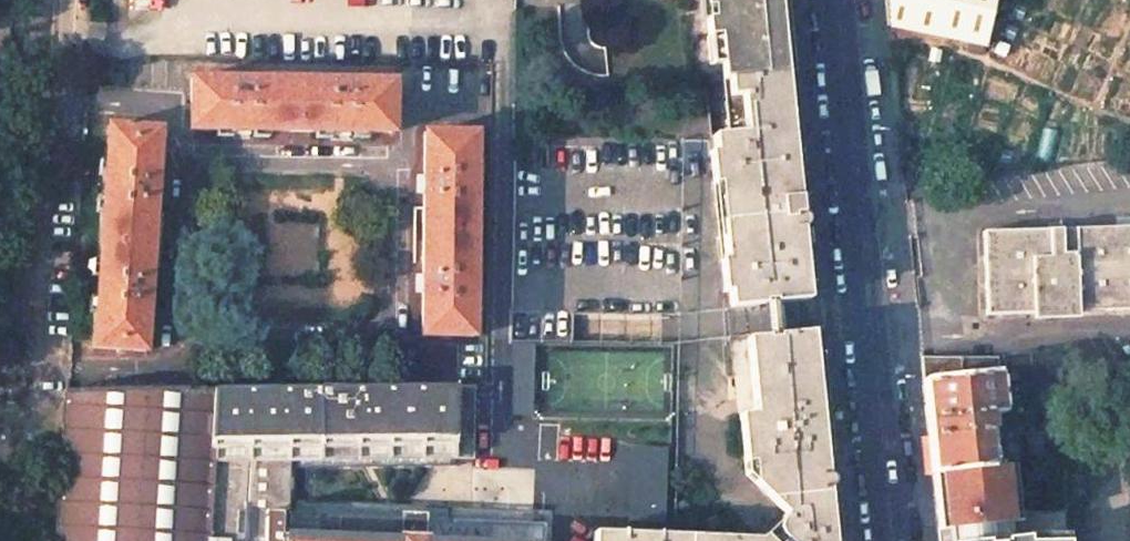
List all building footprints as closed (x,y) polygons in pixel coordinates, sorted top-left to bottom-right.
[(721,80),(792,73),(784,0),(705,0),(709,36),(717,35),(721,80)] [(889,25),(986,46),(996,0),(886,0),(889,25)] [(708,149),(722,290),(726,290),(727,305),(807,298),(806,282),(813,281),(792,73),(721,80),(725,130),(711,133),(712,149),(708,149)] [(394,80),(191,78),(190,130),(246,130),(348,132),(394,132),(394,80)] [(108,125),(94,347),(146,351),(150,290),(157,177),(160,128),(108,125)] [(422,289),(422,336),(474,336),(476,132),(424,132),(423,190),(422,289)] [(983,231),(986,315),(1129,309),(1129,226),(983,231)] [(592,532),(591,540),(839,540),(819,345),(811,345),(809,331),(744,337),(752,412),(738,412),(743,474),(778,508),(774,512),(776,514),(775,516),(773,520),(772,524),(773,529),(775,534),(766,526),(757,537),(592,532)] [(961,357),(921,357),(923,379),(963,375),(961,357)] [(997,357),(964,357),(966,375),(999,372),(997,357)] [(1016,379),(1016,370),(999,372),(966,375),(963,375),(923,379),(933,475),(1000,467),(996,414),(1003,414),(1000,381),(1016,379)] [(67,391),(58,540),(541,540),(542,526),(539,526),(539,518),(520,517),(520,525),(455,523),(456,458),(473,458),(473,390),(457,390),(457,385),(67,391)] [(933,475),(940,540),(1065,540),(1065,535),(1019,538),(1013,467),(1000,467),(933,475)]
